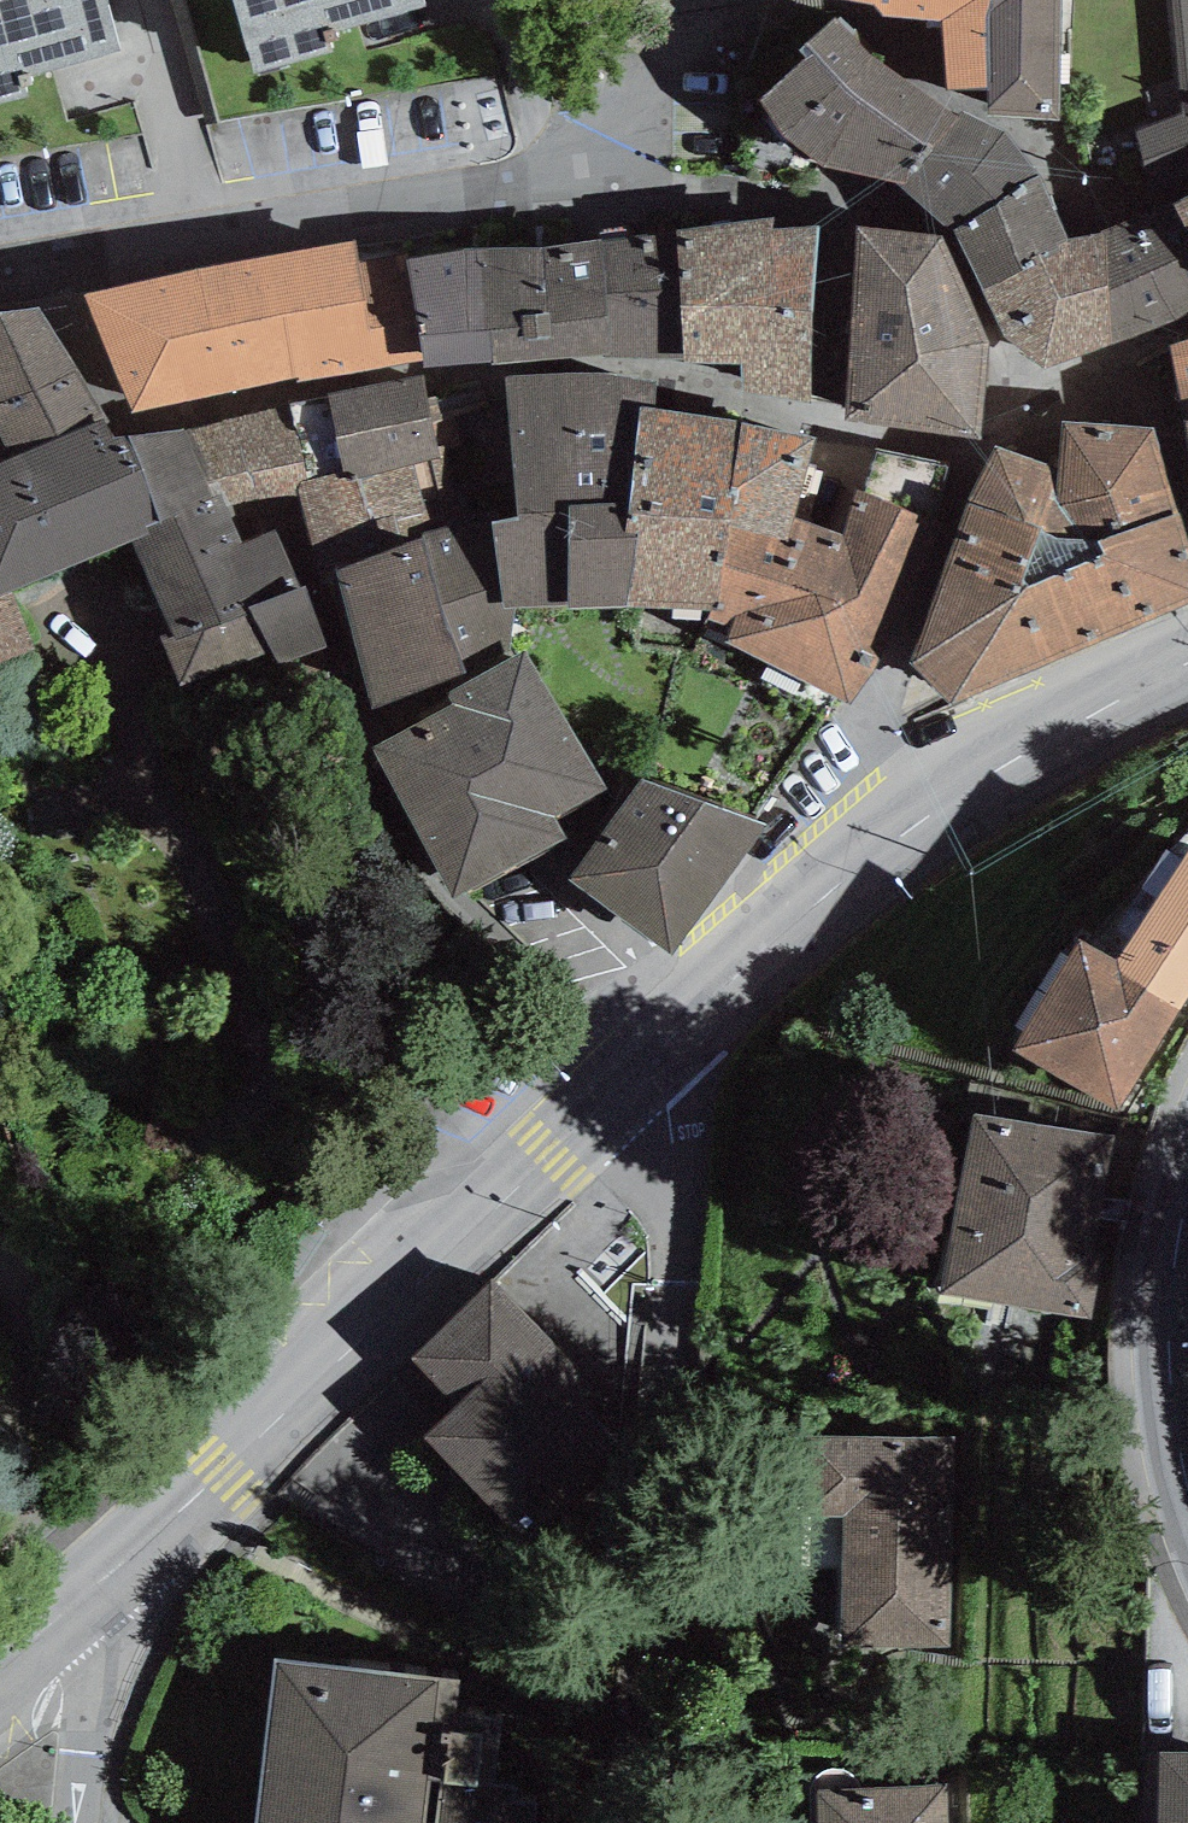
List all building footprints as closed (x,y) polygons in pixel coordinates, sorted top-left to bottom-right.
[(30,87),(24,68),(125,39),(114,0),(0,0),(0,96),(30,87)] [(255,68),(335,45),(329,26),(419,0),(236,0),(255,68)] [(885,10),(945,15),(948,83),(987,81),(992,0),(878,0),(885,10)] [(987,81),(987,110),(1061,116),(1064,0),(992,0),(987,81)] [(1182,110),(1187,113),(1187,0),(1172,0),(1182,110)] [(871,50),(836,13),(801,43),(809,52),(761,94),(784,129),(824,162),(874,195),(895,175),(958,114),(871,50)] [(964,108),(958,114),(895,175),(954,223),(1035,168),(1003,126),(964,108)] [(1136,128),(1155,195),(1187,181),(1187,113),(1182,110),(1136,128)] [(1068,235),(1035,168),(954,223),(983,283),(1022,264),(1019,256),(1068,235)] [(1174,197),(1187,222),(1187,190),(1174,197)] [(1174,197),(1171,200),(1105,225),(1110,342),(1176,315),(1187,308),(1187,222),(1174,197)] [(773,213),(677,228),(682,355),(742,358),(743,388),(809,398),(820,222),(774,223),(773,213)] [(942,232),(858,223),(847,414),(981,434),(990,337),(942,232)] [(1105,225),(1068,235),(1019,256),(1022,264),(983,283),(1006,331),(1047,363),(1110,342),(1105,225)] [(677,228),(602,237),(612,344),(603,345),(603,356),(682,355),(677,228)] [(484,232),(406,245),(423,355),(426,369),(493,364),(492,356),(485,243),(484,232)] [(355,235),(272,247),(273,250),(292,374),(423,355),(406,245),(405,240),(356,248),(355,235)] [(602,237),(485,243),(492,356),(603,345),(612,344),(602,237)] [(273,250),(82,289),(134,408),(292,374),(273,250)] [(35,299),(0,305),(0,442),(2,441),(8,454),(99,411),(35,299)] [(1171,340),(1185,415),(1187,414),(1187,335),(1171,340)] [(423,369),(289,403),(308,477),(344,468),(345,473),(443,448),(423,369)] [(612,369),(505,372),(517,509),(570,503),(628,497),(641,403),(653,405),(658,377),(612,369)] [(289,403),(197,426),(218,481),(246,503),(300,492),(298,478),(308,477),(289,403)] [(653,405),(641,403),(628,497),(623,531),(638,530),(626,604),(712,604),(719,604),(729,521),(787,537),(814,434),(653,405)] [(0,457),(0,592),(129,538),(213,494),(188,433),(130,429),(114,436),(99,411),(8,454),(0,457)] [(1180,510),(1150,422),(1062,415),(1057,463),(1053,492),(1100,534),(1180,510)] [(1053,492),(1057,463),(995,441),(966,502),(911,653),(1022,583),(1053,492)] [(950,463),(875,445),(863,493),(854,485),(840,531),(794,513),(787,537),(729,521),(719,604),(712,604),(709,614),(734,623),(728,637),(850,698),(876,663),(945,522),(934,519),(950,463)] [(457,517),(443,448),(345,473),(344,468),(308,477),(298,478),(300,492),(320,571),(326,568),(423,531),(459,524),(457,517)] [(213,494),(129,538),(172,628),(151,636),(184,686),(267,648),(277,658),(325,641),(305,580),(298,582),(274,528),(242,538),(220,491),(213,494)] [(516,605),(565,605),(626,604),(638,530),(623,531),(628,497),(570,503),(517,509),(497,514),(497,508),(457,517),(459,524),(423,531),(463,663),(512,641),(516,605)] [(1180,510),(1100,534),(1106,545),(1022,583),(911,653),(954,700),(1187,597),(1187,539),(1180,510)] [(463,663),(423,531),(326,568),(365,700),(465,670),(463,663)] [(527,646),(448,690),(454,701),(375,745),(456,893),(566,833),(555,814),(604,787),(527,646)] [(644,775),(571,873),(667,951),(768,819),(644,775)] [(1116,957),(1081,935),(1012,1042),(1117,1110),(1187,1000),(1187,845),(1116,957)] [(1115,1134),(971,1110),(941,1288),(1093,1314),(1103,1252),(1095,1251),(1115,1134)] [(628,1411),(493,1279),(411,1362),(455,1405),(421,1439),(513,1529),(628,1411)] [(953,1642),(954,1435),(803,1434),(803,1513),(842,1514),(842,1642),(953,1642)] [(275,1652),(256,1822),(534,1822),(536,1803),(515,1801),(517,1780),(476,1775),(481,1728),(454,1725),(460,1673),(275,1652)] [(1161,1752),(1158,1822),(1187,1822),(1187,1753),(1161,1752)] [(944,1781),(816,1786),(818,1822),(945,1822),(944,1781)]
